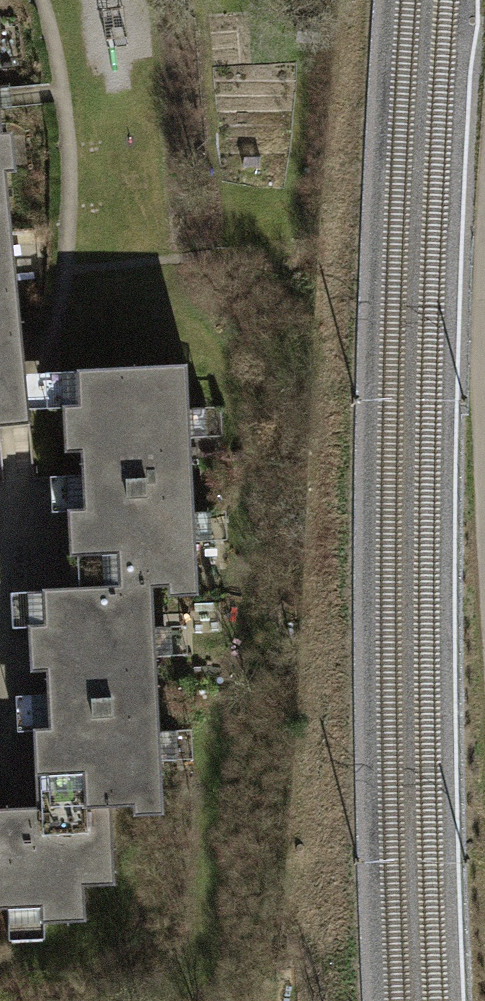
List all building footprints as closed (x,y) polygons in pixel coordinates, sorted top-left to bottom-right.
[(9,207),(0,111),(0,208),(9,207)] [(9,207),(0,208),(0,427),(30,424),(28,410),(25,374),(23,354),(9,207)] [(68,512),(71,588),(153,585),(197,583),(195,541),(194,512),(190,438),(189,408),(187,365),(76,370),(77,372),(78,404),(63,405),(63,408),(65,452),(80,452),(81,475),(82,496),(83,509),(68,509),(68,512)] [(28,410),(63,408),(63,405),(78,404),(77,372),(25,374),(28,410)] [(205,407),(189,408),(190,438),(206,436),(205,407)] [(82,496),(81,475),(50,477),(52,512),(68,512),(68,509),(83,509),(82,496)] [(210,511),(194,512),(195,541),(211,540),(210,511)] [(33,731),(37,807),(112,804),(112,806),(163,804),(161,760),(159,731),(156,656),(155,627),(153,585),(71,588),(43,589),(43,591),(44,625),(28,625),(29,627),(30,671),(47,670),(47,695),(48,715),(49,727),(33,728),(33,731)] [(29,627),(28,625),(44,625),(43,591),(11,592),(12,627),(29,627)] [(155,627),(156,656),(171,656),(170,626),(155,627)] [(48,715),(47,695),(16,695),(18,731),(33,731),(33,728),(49,727),(48,715)] [(159,731),(161,760),(177,759),(175,730),(159,731)] [(112,806),(112,804),(37,807),(16,808),(0,808),(0,907),(7,907),(40,906),(41,922),(43,922),(85,920),(84,885),(115,884),(112,806)] [(40,906),(7,907),(8,939),(45,938),(43,922),(41,922),(40,906)]
